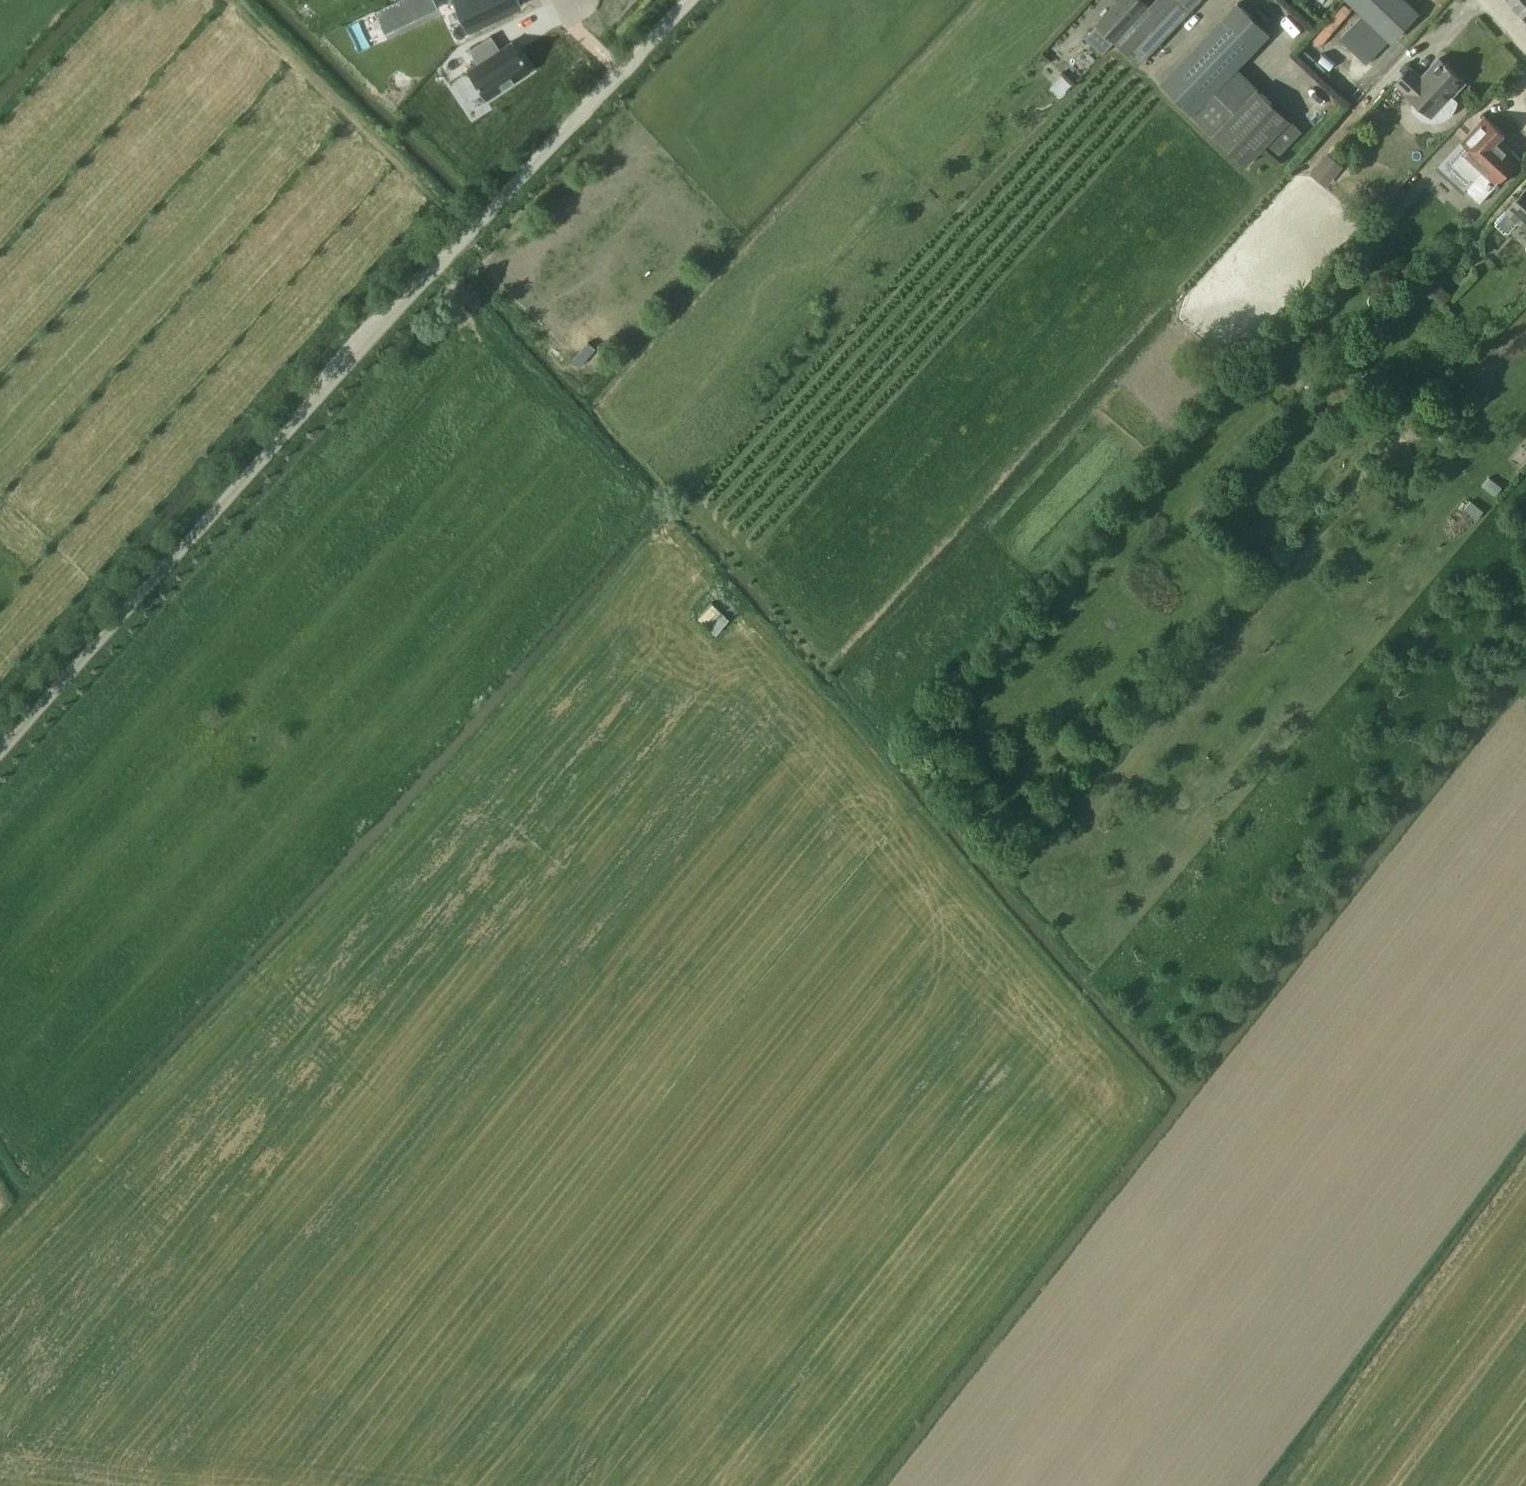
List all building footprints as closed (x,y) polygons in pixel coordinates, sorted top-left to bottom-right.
[(373,12),(384,33),(437,9),(433,0),(398,0),(373,12)] [(468,29),(473,27),(474,30),(489,22),(488,19),(519,5),(516,0),(454,0),(468,29)] [(1149,5),(1144,0),(1119,0),(1096,24),(1098,26),(1085,39),(1102,55),(1149,5)] [(1117,42),(1140,64),(1200,0),(1156,0),(1117,42)] [(1391,41),(1419,13),(1405,0),(1349,0),(1365,16),(1342,39),(1367,64),(1391,41)] [(1525,19),(1525,0),(1509,0),(1525,19)] [(1247,165),(1267,144),(1291,119),(1259,88),(1239,68),(1271,35),(1238,2),(1160,84),(1193,115),(1192,116),(1213,136),(1215,135),(1247,165)] [(477,64),(466,71),(485,100),(531,70),(511,41),(499,49),(490,36),(468,50),(477,64)] [(1397,84),(1417,102),(1410,109),(1412,112),(1414,116),(1419,120),(1424,122),(1429,123),(1434,123),(1439,123),(1444,121),(1448,118),(1452,115),(1456,110),(1457,105),(1458,102),(1452,96),(1465,82),(1440,59),(1422,78),(1411,68),(1397,84)] [(1451,167),(1473,185),(1486,197),(1491,192),(1522,159),(1501,140),(1506,135),(1485,116),(1462,142),(1469,148),(1451,167)] [(1327,187),(1344,167),(1328,154),(1312,174),(1327,187)] [(1507,210),(1506,210),(1496,221),(1496,225),(1505,234),(1509,233),(1519,222),(1525,228),(1525,189),(1507,210)] [(1437,268),(1419,288),(1431,298),(1433,296),(1443,305),(1452,295),(1441,285),(1448,278),(1437,268)] [(698,618),(716,635),(730,619),(712,603),(698,618)]
